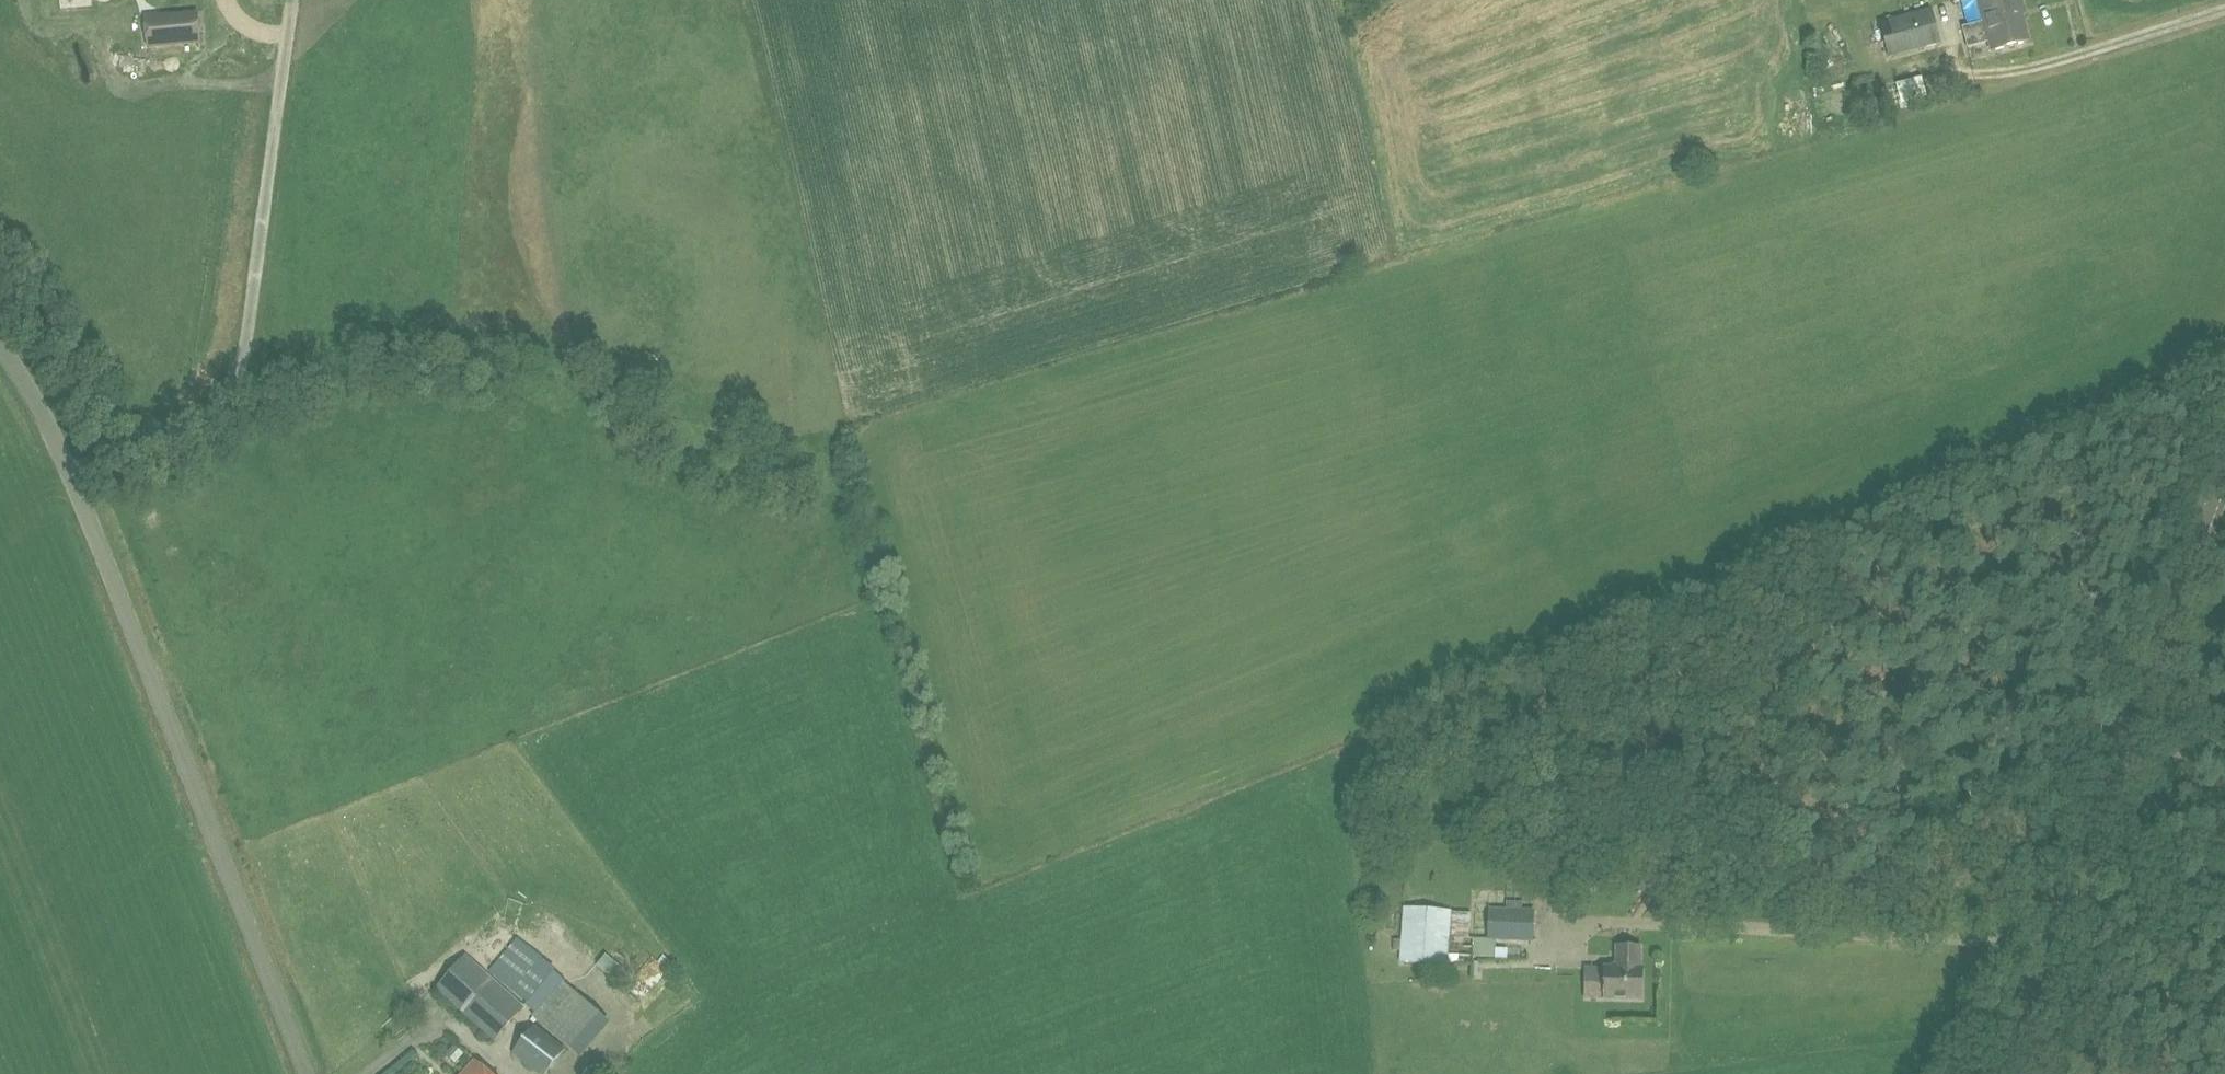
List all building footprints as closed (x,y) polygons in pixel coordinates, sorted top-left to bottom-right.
[(2027,42),(2019,10),(2022,9),(2020,0),(1976,0),(1982,22),(1961,28),(1966,48),(1988,42),(1990,52),(2027,42)] [(1940,44),(1931,8),(1879,22),(1888,58),(1940,44)] [(149,49),(202,44),(199,16),(147,22),(149,49)] [(1496,957),(1496,940),(1533,941),(1534,909),(1489,908),(1488,938),(1474,937),(1473,956),(1496,957)] [(1400,961),(1449,965),(1453,912),(1404,909),(1400,961)] [(561,983),(565,979),(554,969),(527,945),(518,938),(491,972),(526,1001),(525,1003),(537,1014),(533,1019),(576,1057),(607,1022),(564,984),(561,983)] [(1640,969),(1641,947),(1617,946),(1617,969),(1585,968),(1584,1000),(1605,1000),(1642,1001),(1643,969),(1640,969)] [(465,954),(435,989),(494,1042),(525,1007),(465,954)] [(598,965),(617,981),(625,972),(606,955),(598,965)] [(657,965),(636,987),(649,999),(669,977),(657,965)] [(564,1048),(534,1024),(512,1053),(539,1073),(544,1073),(564,1048)] [(475,1061),(464,1073),(490,1073),(475,1061)]
